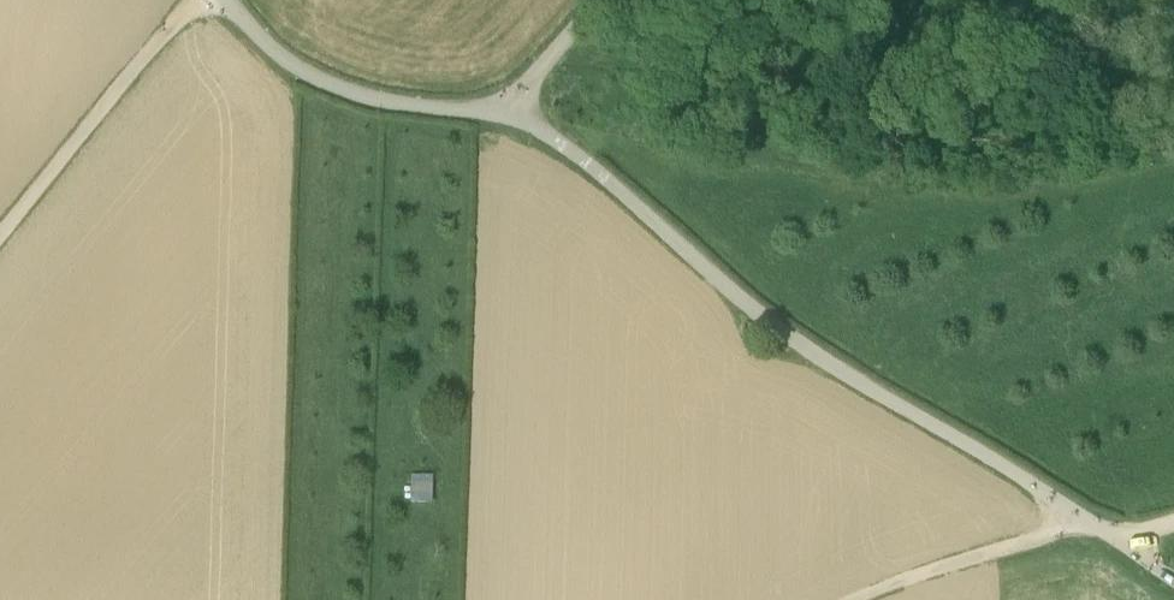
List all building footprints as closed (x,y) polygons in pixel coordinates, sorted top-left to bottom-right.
[(436,501),(435,472),(419,473),(420,502),(436,501)]
